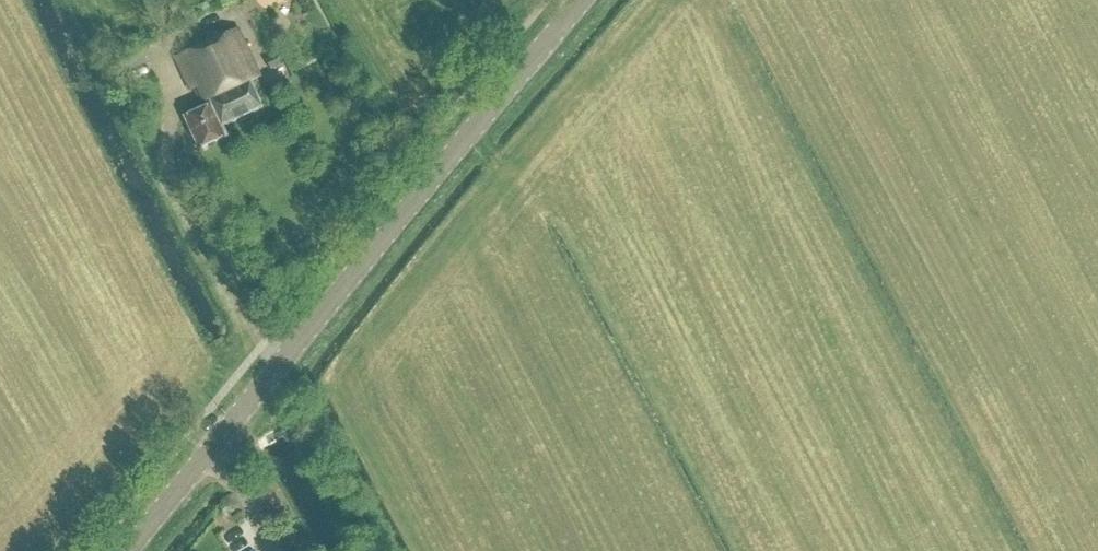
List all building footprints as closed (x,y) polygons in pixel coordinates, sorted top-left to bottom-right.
[(172,59),(188,92),(193,90),(200,104),(202,103),(205,108),(180,120),(195,152),(224,138),(219,128),(260,108),(248,82),(258,77),(235,30),(172,59)] [(265,61),(270,71),(282,65),(278,55),(265,61)]
